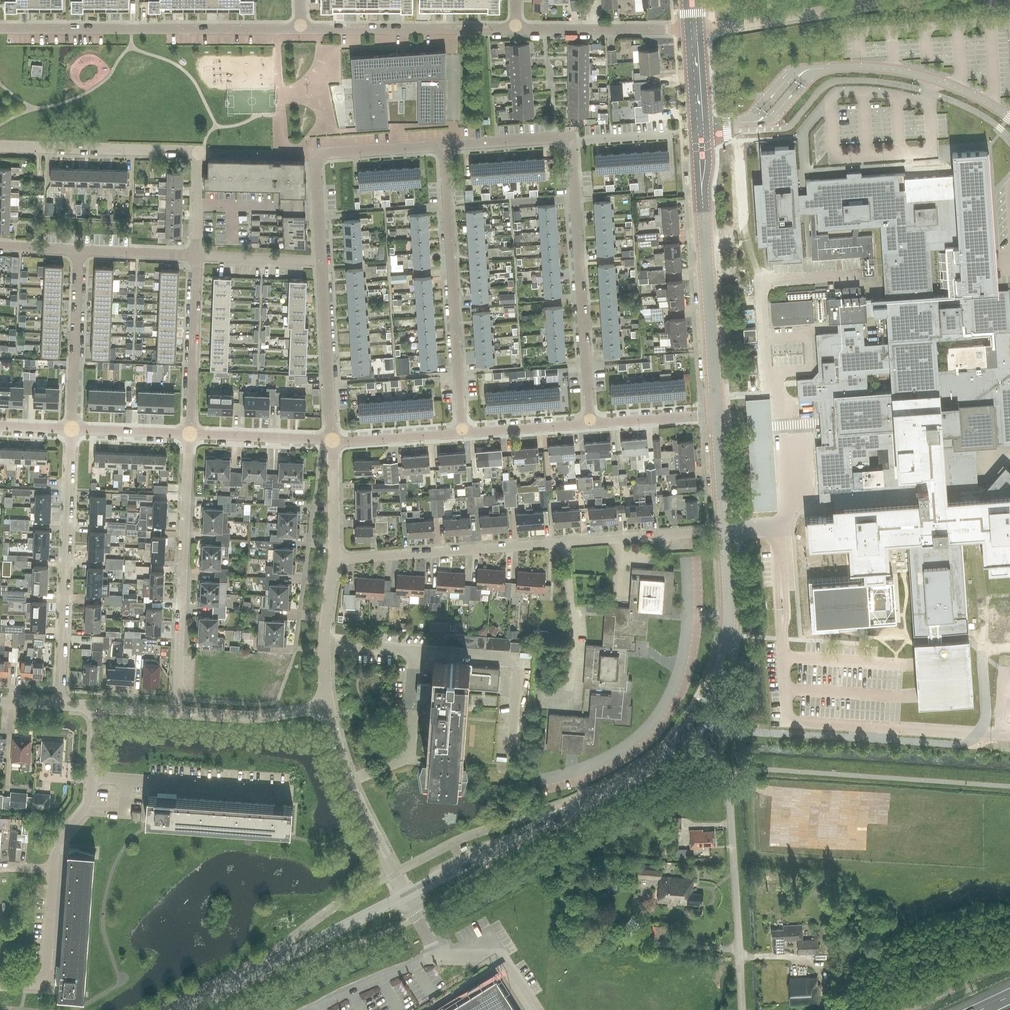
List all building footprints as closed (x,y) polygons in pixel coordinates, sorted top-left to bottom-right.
[(18,0),(6,0),(6,10),(18,10),(18,0)] [(29,0),(18,0),(18,10),(29,10),(29,0)] [(41,0),(29,0),(29,10),(41,10),(41,0)] [(52,0),(41,0),(41,10),(52,10),(52,0)] [(64,0),(52,0),(52,10),(64,10),(64,0)] [(84,0),(72,0),(72,10),(84,10),(84,0)] [(96,0),(84,0),(84,10),(96,10),(96,0)] [(108,0),(96,0),(96,10),(108,10),(108,0)] [(120,0),(108,0),(108,10),(120,10),(120,0)] [(130,0),(120,0),(120,10),(130,10),(130,0)] [(161,0),(149,0),(149,10),(161,10),(161,0)] [(172,0),(161,0),(161,10),(172,10),(172,0)] [(184,0),(172,0),(172,10),(184,10),(184,0)] [(195,0),(184,0),(184,10),(195,10),(195,0)] [(207,0),(195,0),(195,10),(207,10),(207,0)] [(218,0),(207,0),(207,10),(218,10),(218,0)] [(230,0),(218,0),(218,10),(230,10),(230,0)] [(241,0),(230,0),(230,10),(241,10),(241,0)] [(253,0),(241,0),(241,10),(253,10),(253,0)] [(333,0),(322,0),(322,10),(333,10),(333,0)] [(345,0),(333,0),(333,10),(345,10),(345,0)] [(356,0),(345,0),(345,10),(356,10),(356,0)] [(368,0),(356,0),(356,10),(368,10),(368,0)] [(379,0),(368,0),(368,10),(379,10),(379,0)] [(391,0),(379,0),(379,10),(391,10),(391,0)] [(402,0),(391,0),(391,10),(402,10),(402,0)] [(402,10),(414,10),(414,0),(402,0),(402,10)] [(431,0),(420,0),(420,10),(431,10),(431,0)] [(443,0),(431,0),(431,10),(443,10),(443,0)] [(454,0),(443,0),(443,10),(454,10),(454,0)] [(466,0),(454,0),(454,10),(466,10),(466,0)] [(478,0),(466,0),(466,10),(478,10),(478,0)] [(489,0),(478,0),(478,10),(489,10),(489,0)] [(489,10),(501,10),(501,0),(489,0),(489,10)] [(548,0),(534,0),(534,10),(548,10),(548,3),(548,0)] [(659,60),(658,48),(645,49),(644,43),(632,44),(633,50),(634,62),(640,61),(659,60)] [(505,45),(506,51),(506,58),(510,58),(510,57),(530,56),(529,44),(505,45)] [(593,50),(593,44),(569,44),(568,56),(589,56),(589,50),(593,50)] [(447,121),(446,49),(352,56),(357,127),(390,125),(390,121),(415,121),(447,121)] [(617,62),(617,49),(608,50),(609,62),(617,62)] [(531,68),(530,56),(510,57),(510,58),(510,63),(507,64),(507,69),(531,68)] [(589,62),(589,56),(568,56),(569,68),(593,68),(593,62),(589,62)] [(660,71),(659,60),(640,61),(641,72),(634,73),(635,79),(647,78),(646,72),(660,71)] [(43,65),(33,64),(33,74),(42,74),(43,65)] [(532,80),(531,68),(507,69),(507,75),(511,75),(511,81),(532,80)] [(593,74),(593,68),(569,68),(568,80),(589,80),(589,74),(593,74)] [(533,92),(532,80),(511,81),(512,87),(508,88),(509,94),(533,92)] [(589,86),(589,80),(568,80),(568,92),(592,92),(593,86),(589,86)] [(647,81),(635,82),(635,88),(636,99),(643,99),(662,98),(661,86),(647,87),(647,81)] [(533,104),(533,92),(509,94),(509,99),(513,99),(513,105),(533,104)] [(592,98),(592,92),(568,92),(568,104),(589,104),(589,98),(592,98)] [(643,106),(635,106),(636,122),(650,121),(649,110),(663,109),(662,98),(643,99),(643,106)] [(534,116),(533,104),(513,105),(513,111),(510,112),(510,118),(534,116)] [(589,110),(589,104),(568,104),(568,116),(592,116),(592,110),(589,110)] [(1006,473),(1005,474),(1006,474),(998,483),(998,482),(997,483),(995,486),(976,487),(975,486),(961,474),(960,457),(969,446),(974,445),(1009,443),(1009,323),(1008,290),(999,291),(998,273),(994,273),(992,257),(997,256),(990,150),(985,150),(953,153),(956,196),(908,199),(907,190),(898,191),(897,174),(905,173),(861,176),(861,171),(847,172),(847,177),(806,180),(808,180),(809,198),(799,198),(795,145),(794,146),(795,149),(762,151),(761,144),(760,144),(763,182),(755,182),(756,190),(763,190),(766,228),(768,266),(769,266),(769,258),(802,256),(802,260),(803,260),(800,212),(810,211),(812,235),(808,236),(810,260),(860,256),(861,276),(875,275),(872,235),(857,236),(860,226),(882,224),(885,277),(887,299),(884,299),(865,300),(864,296),(860,296),(859,287),(837,289),(837,298),(829,299),(830,321),(866,319),(866,314),(888,313),(890,344),(863,346),(862,327),(845,328),(845,333),(841,333),(840,333),(818,334),(820,375),(821,378),(799,380),(800,398),(836,396),(838,427),(830,427),(831,445),(818,446),(821,500),(835,499),(835,507),(835,512),(835,516),(809,518),(809,522),(809,527),(811,545),(850,542),(852,569),(865,568),(866,576),(884,575),(884,566),(888,566),(887,549),(886,540),(908,538),(914,632),(968,629),(962,535),(983,533),(984,542),(985,560),(989,559),(990,568),(1008,567),(1008,558),(1009,558),(1009,477),(1007,474),(1006,473)] [(670,167),(669,150),(661,151),(657,151),(658,168),(670,167)] [(658,168),(657,151),(648,152),(644,152),(645,168),(658,168)] [(645,168),(644,152),(635,152),(632,153),(633,169),(645,168)] [(633,169),(632,153),(623,153),(620,154),(621,170),(633,169)] [(609,171),(608,154),(597,155),(596,155),(597,172),(609,171)] [(621,170),(620,154),(610,154),(608,154),(609,171),(621,170)] [(304,204),(305,195),(307,195),(307,178),(305,178),(305,170),(302,170),(302,160),(281,160),(281,161),(253,161),(254,159),(209,158),(209,183),(274,184),(274,183),(281,183),(280,208),(284,208),(283,214),(277,214),(277,219),(283,219),(283,225),(278,225),(278,230),(284,230),(284,236),(279,236),(278,241),(285,241),(284,247),(307,248),(307,236),(306,236),(307,225),(306,225),(306,215),(305,215),(305,204),(304,204)] [(545,176),(544,158),(535,159),(532,159),(533,177),(545,176)] [(533,177),(532,159),(522,160),(520,160),(521,178),(533,177)] [(521,178),(520,160),(509,161),(508,161),(509,179),(521,178)] [(509,179),(508,161),(496,162),(497,180),(509,179)] [(497,180),(496,162),(484,163),(485,180),(497,180)] [(485,180),(484,163),(471,163),(473,181),(485,180)] [(20,167),(11,167),(11,168),(0,168),(0,181),(12,181),(12,180),(12,172),(20,172),(20,167)] [(421,184),(420,167),(411,168),(408,168),(409,184),(421,184)] [(64,184),(65,168),(52,168),(52,184),(62,184),(61,192),(66,192),(66,184),(64,184)] [(77,184),(77,169),(65,168),(64,184),(66,184),(74,184),(74,192),(79,193),(79,184),(77,184)] [(409,184),(408,168),(398,168),(396,169),(397,185),(409,184)] [(90,185),(90,169),(77,169),(77,184),(79,184),(87,185),(87,193),(91,193),(92,185),(90,185)] [(102,185),(103,170),(90,169),(90,185),(92,185),(100,185),(99,193),(104,193),(104,185),(102,185)] [(397,185),(396,169),(385,169),(384,170),(385,186),(397,185)] [(115,186),(115,170),(103,170),(102,185),(104,185),(112,185),(112,194),(116,194),(117,186),(115,186)] [(128,170),(115,170),(115,186),(117,186),(125,186),(124,194),(129,194),(129,185),(128,185),(128,170)] [(373,187),(372,170),(360,171),(361,188),(373,187)] [(385,186),(384,170),(372,170),(373,187),(385,186)] [(183,185),(184,172),(168,172),(168,182),(160,181),(159,186),(168,186),(168,184),(183,185)] [(12,180),(12,181),(0,181),(0,194),(11,194),(11,192),(11,184),(20,184),(20,180),(12,180)] [(168,186),(159,186),(159,199),(167,199),(167,197),(183,198),(183,185),(168,184),(168,186)] [(466,201),(474,200),(474,189),(465,189),(466,201)] [(11,192),(11,194),(0,194),(0,206),(11,207),(11,205),(11,197),(19,197),(19,192),(11,192)] [(183,210),(183,198),(167,197),(167,199),(167,207),(159,207),(159,211),(167,211),(167,210),(183,210)] [(614,214),(614,208),(611,208),(610,201),(595,202),(596,215),(614,214)] [(537,218),(537,219),(556,217),(555,204),(537,206),(537,212),(540,212),(540,218),(537,218)] [(11,205),(11,207),(0,206),(0,219),(10,219),(11,217),(11,209),(19,210),(19,205),(11,205)] [(63,212),(60,206),(55,209),(58,214),(63,212)] [(662,207),(663,213),(655,214),(656,220),(678,218),(678,206),(662,207)] [(182,223),(183,210),(167,210),(167,211),(167,219),(158,219),(158,224),(167,224),(167,222),(182,223)] [(467,211),(468,224),(486,222),(486,217),(483,217),(482,210),(467,211)] [(410,227),(410,228),(428,226),(427,213),(409,215),(409,220),(412,220),(413,227),(410,227)] [(614,214),(596,215),(596,228),(597,228),(615,226),(615,221),(612,221),(611,214),(614,214)] [(11,217),(10,219),(0,219),(0,232),(10,232),(10,222),(19,222),(19,218),(11,217)] [(557,230),(556,217),(537,219),(538,224),(541,224),(541,231),(538,231),(538,232),(557,230)] [(344,221),(345,233),(361,232),(361,231),(360,223),(368,222),(368,218),(359,218),(359,220),(344,221)] [(679,231),(678,218),(656,220),(656,225),(664,225),(664,232),(679,231)] [(182,236),(182,223),(167,222),(167,224),(166,232),(158,232),(158,236),(167,237),(167,235),(182,236)] [(486,223),(486,222),(468,224),(469,236),(487,235),(487,230),(484,230),(483,223),(486,223)] [(429,239),(428,226),(410,228),(410,233),(413,233),(413,240),(411,240),(429,239)] [(615,227),(615,226),(597,228),(597,240),(616,239),(615,234),(612,234),(612,227),(615,227)] [(369,230),(361,231),(361,232),(345,233),(346,246),(361,245),(361,243),(361,235),(369,235),(369,230)] [(558,243),(557,230),(538,232),(539,237),(542,237),(542,244),(539,244),(558,243)] [(487,236),(487,235),(469,236),(470,249),(488,248),(487,243),(485,243),(484,236),(487,236)] [(429,252),(429,239),(411,240),(411,246),(414,246),(414,253),(411,253),(429,252)] [(616,239),(597,240),(598,253),(616,252),(616,247),(613,247),(613,240),(616,239)] [(362,248),(370,247),(370,243),(361,243),(361,245),(346,246),(347,259),(362,258),(362,248)] [(558,256),(558,243),(539,244),(540,250),(543,250),(543,257),(540,257),(558,256)] [(665,244),(665,251),(662,251),(662,253),(655,253),(655,258),(681,256),(680,243),(665,244)] [(488,248),(470,249),(471,262),(489,261),(488,255),(486,256),(485,248),(488,248)] [(430,265),(429,252),(411,253),(412,259),(415,258),(415,266),(430,265)] [(398,264),(397,254),(391,255),(392,271),(404,271),(403,264),(398,264)] [(559,269),(558,256),(540,257),(541,263),(544,262),(544,269),(541,270),(559,269)] [(682,269),(681,256),(655,258),(656,264),(663,263),(663,270),(648,271),(649,277),(665,276),(665,270),(682,269)] [(489,261),(471,262),(472,275),(490,274),(489,268),(486,268),(486,261),(489,261)] [(64,277),(64,265),(46,264),(45,276),(64,277)] [(599,265),(600,278),(618,277),(618,272),(615,272),(614,264),(599,265)] [(96,266),(95,278),(114,279),(114,267),(96,266)] [(161,269),(161,280),(179,281),(180,270),(161,269)] [(347,270),(348,283),(363,282),(366,282),(366,276),(363,276),(363,269),(347,270)] [(560,282),(559,269),(541,270),(542,275),(544,275),(545,282),(542,282),(542,283),(560,282)] [(639,277),(649,277),(648,271),(648,269),(639,270),(639,277)] [(490,274),(472,275),(472,288),(490,287),(490,281),(487,281),(487,274),(490,274)] [(63,288),(64,277),(45,276),(45,287),(63,288)] [(215,276),(214,288),(232,289),(232,277),(215,276)] [(416,284),(417,291),(432,290),(431,277),(413,278),(413,284),(416,284)] [(618,278),(618,277),(600,278),(601,291),(619,290),(618,285),(616,285),(615,278),(618,278)] [(114,290),(114,279),(95,278),(95,289),(114,290)] [(307,291),(307,280),(290,279),(290,291),(307,291)] [(179,293),(179,281),(161,280),(160,292),(179,293)] [(668,282),(668,289),(657,289),(657,295),(684,293),(683,280),(668,282)] [(367,295),(367,289),(364,289),(363,282),(348,283),(349,295),(364,294),(364,295),(367,295)] [(561,294),(560,282),(542,283),(542,288),(545,288),(546,295),(561,294)] [(830,321),(829,299),(829,297),(835,297),(834,284),(773,288),(774,301),(827,297),(827,299),(813,300),(814,322),(830,321)] [(63,299),(63,288),(45,287),(44,299),(63,299)] [(491,287),(490,287),(472,288),(473,301),(491,300),(491,293),(488,294),(488,287),(491,287)] [(231,300),(232,289),(214,288),(214,299),(231,300)] [(113,301),(114,290),(95,289),(94,301),(113,301)] [(432,290),(417,291),(414,291),(414,297),(417,296),(418,303),(415,304),(433,303),(432,290)] [(619,290),(601,291),(602,304),(620,303),(619,297),(616,297),(616,290),(619,290)] [(307,303),(307,291),(290,291),(289,302),(307,303)] [(178,304),(179,293),(160,292),(160,303),(178,304)] [(516,302),(515,293),(500,294),(500,303),(516,302)] [(685,306),(684,293),(657,295),(657,301),(669,300),(669,307),(685,306)] [(365,302),(364,295),(364,294),(349,295),(350,308),(365,307),(368,307),(368,302),(365,302)] [(62,311),(63,299),(44,299),(44,310),(62,311)] [(231,312),(231,300),(214,299),(213,311),(231,312)] [(773,325),(814,322),(813,300),(772,302),(773,325)] [(112,313),(113,301),(94,301),(94,312),(112,313)] [(306,315),(307,303),(289,302),(289,314),(306,315)] [(178,315),(178,304),(160,303),(159,315),(178,315)] [(434,315),(433,303),(415,304),(415,309),(418,309),(418,316),(416,316),(416,317),(434,315)] [(620,303),(602,304),(602,317),(618,316),(620,316),(620,310),(617,310),(617,303),(620,303)] [(545,320),(563,319),(562,306),(544,308),(544,313),(547,313),(547,320),(545,320)] [(365,315),(365,307),(350,308),(351,321),(366,320),(369,320),(368,314),(365,315)] [(515,307),(504,307),(505,317),(515,316),(515,307)] [(62,322),(62,311),(44,310),(43,321),(62,322)] [(230,323),(231,312),(213,311),(213,322),(230,323)] [(112,324),(113,313),(112,313),(94,312),(93,323),(112,324)] [(474,313),(475,325),(493,324),(493,319),(490,319),(489,312),(474,313)] [(306,326),(306,315),(289,314),(288,326),(291,326),(291,325),(306,326)] [(177,327),(178,315),(159,315),(159,326),(177,327)] [(434,328),(434,315),(416,317),(416,322),(419,322),(419,329),(416,329),(434,328)] [(618,323),(618,316),(602,317),(603,329),(621,328),(621,323),(618,323)] [(670,319),(671,331),(671,332),(686,331),(685,318),(670,319)] [(563,332),(563,319),(545,320),(545,326),(548,326),(548,333),(545,333),(563,332)] [(366,327),(366,320),(351,321),(351,334),(369,333),(369,327),(366,327)] [(62,334),(62,322),(43,321),(43,333),(62,334)] [(230,335),(230,323),(213,322),(212,334),(230,335)] [(112,336),(112,324),(93,323),(93,335),(112,336)] [(493,325),(493,324),(475,325),(476,338),(494,337),(493,332),(491,332),(490,325),(493,325)] [(309,326),(306,326),(291,325),(291,326),(291,337),(308,338),(309,326)] [(177,338),(177,327),(159,326),(158,338),(177,338)] [(744,328),(745,340),(758,339),(757,327),(744,328)] [(435,341),(434,328),(416,329),(417,335),(420,335),(420,342),(417,342),(435,341)] [(621,328),(603,329),(604,342),(619,341),(622,341),(622,336),(619,336),(618,329),(621,328)] [(687,343),(686,331),(671,332),(671,331),(660,332),(660,338),(671,337),(672,344),(687,343)] [(564,345),(563,332),(545,333),(546,339),(549,338),(549,346),(564,345)] [(61,345),(62,334),(43,333),(42,344),(61,345)] [(369,333),(351,334),(352,347),(370,345),(370,340),(367,340),(367,333),(369,333)] [(229,346),(230,335),(212,334),(212,346),(229,346)] [(111,347),(112,336),(93,335),(93,346),(111,347)] [(308,349),(308,338),(291,337),(291,349),(308,349)] [(494,337),(476,338),(477,351),(495,350),(494,344),(491,345),(491,338),(494,337)] [(176,350),(177,338),(158,338),(158,349),(176,350)] [(436,354),(435,341),(417,342),(418,347),(420,347),(421,354),(418,355),(436,354)] [(620,348),(619,341),(604,342),(605,355),(623,354),(622,348),(620,348)] [(61,357),(61,345),(42,344),(42,356),(61,357)] [(370,346),(370,345),(352,347),(353,359),(371,358),(371,353),(368,353),(367,346),(370,346)] [(565,358),(564,345),(549,346),(546,346),(547,351),(549,351),(550,359),(565,358)] [(111,359),(111,347),(93,346),(92,358),(111,359)] [(229,358),(229,346),(212,346),(212,357),(229,358)] [(176,362),(176,350),(158,349),(157,361),(176,362)] [(307,361),(308,349),(291,349),(290,360),(307,361)] [(495,363),(495,357),(492,357),(492,350),(495,350),(477,351),(477,364),(495,363)] [(437,367),(436,354),(418,355),(418,360),(421,360),(422,368),(437,367)] [(759,373),(758,354),(748,355),(749,373),(759,373)] [(228,369),(229,358),(212,357),(211,369),(228,369)] [(398,358),(400,374),(411,373),(410,357),(398,358)] [(374,370),(372,370),(371,358),(353,359),(354,372),(357,372),(358,378),(375,377),(374,370)] [(394,358),(385,358),(386,370),(394,369),(394,358)] [(307,372),(307,361),(290,360),(290,372),(307,372)] [(673,396),(672,379),(660,380),(661,397),(673,396)] [(684,379),(672,379),(673,396),(686,395),(684,379)] [(0,380),(0,392),(0,396),(0,404),(12,404),(12,386),(13,380),(0,380)] [(12,386),(12,404),(24,405),(24,393),(30,393),(30,386),(30,380),(25,380),(24,386),(12,386)] [(35,405),(47,406),(48,387),(36,387),(36,380),(30,380),(30,386),(30,393),(35,393),(35,405)] [(661,397),(660,380),(648,381),(649,398),(661,397)] [(649,398),(648,381),(636,382),(637,399),(649,398)] [(637,399),(636,382),(624,383),(625,400),(637,399)] [(625,400),(624,383),(612,384),(613,401),(625,400)] [(59,406),(60,388),(48,387),(47,406),(59,406)] [(559,387),(547,388),(549,405),(561,405),(559,387)] [(267,395),(259,395),(258,395),(257,414),(269,414),(270,404),(276,404),(276,388),(267,388),(267,395)] [(549,405),(547,388),(535,389),(536,406),(549,405)] [(102,408),(102,389),(91,389),(90,408),(102,408)] [(113,409),(114,390),(102,389),(102,408),(113,409)] [(222,393),(223,390),(210,389),(209,412),(221,413),(222,393)] [(536,406),(535,389),(523,390),(524,407),(536,406)] [(125,409),(126,390),(114,390),(113,409),(125,409)] [(512,408),(511,390),(499,391),(500,409),(512,408)] [(524,407),(523,390),(511,390),(512,408),(524,407)] [(151,410),(151,391),(140,391),(139,410),(151,410)] [(258,395),(259,395),(259,391),(240,391),(240,403),(246,403),(245,414),(257,414),(258,395)] [(500,409),(499,391),(487,392),(488,410),(500,409)] [(162,411),(163,392),(152,392),(151,410),(162,411)] [(174,411),(175,392),(163,392),(163,410),(174,411)] [(234,394),(222,393),(221,413),(233,413),(234,394)] [(294,394),(294,396),(293,415),(305,416),(306,394),(294,394)] [(294,396),(282,396),(281,415),(293,415),(294,396)] [(433,397),(420,398),(422,415),(434,414),(433,397)] [(422,415),(420,398),(408,399),(410,416),(422,415)] [(410,416),(408,399),(396,400),(398,417),(410,416)] [(398,417),(396,400),(384,401),(385,418),(398,417)] [(385,418),(384,401),(372,402),(373,419),(385,418)] [(373,419),(372,402),(360,403),(361,420),(373,419)] [(643,461),(643,452),(648,452),(647,437),(635,438),(637,467),(637,468),(643,467),(643,461)] [(637,467),(635,438),(622,439),(623,454),(630,453),(632,468),(637,467)] [(612,455),(611,440),(598,441),(600,470),(605,469),(605,455),(612,455)] [(668,450),(668,456),(675,455),(680,455),(697,454),(697,448),(694,449),(693,440),(679,441),(679,449),(668,450)] [(600,470),(598,441),(585,442),(587,457),(594,456),(595,470),(600,470)] [(575,458),(574,443),(561,444),(564,473),(569,472),(568,464),(569,464),(569,458),(575,458)] [(564,473),(561,444),(549,445),(550,460),(557,459),(558,465),(559,473),(564,473)] [(539,460),(538,446),(512,448),(514,462),(519,462),(520,471),(534,470),(533,461),(539,460)] [(11,475),(12,448),(1,448),(0,460),(7,461),(7,463),(7,475),(11,475)] [(24,461),(24,449),(12,448),(11,475),(16,476),(16,463),(17,463),(17,461),(24,461)] [(35,464),(36,449),(24,449),(24,461),(31,462),(31,464),(35,464)] [(48,450),(36,449),(35,464),(40,464),(40,462),(47,462),(48,450)] [(503,463),(502,449),(489,450),(491,476),(493,476),(496,476),(497,476),(497,464),(503,463)] [(491,476),(489,450),(476,451),(477,465),(484,465),(485,477),(491,476)] [(466,451),(452,452),(454,470),(455,481),(460,481),(459,468),(467,467),(466,451)] [(107,465),(108,452),(96,452),(95,464),(95,467),(100,467),(100,465),(107,465)] [(119,468),(120,453),(108,452),(107,465),(114,465),(114,467),(119,468)] [(454,470),(452,452),(439,453),(440,469),(448,469),(448,471),(454,470)] [(124,474),(124,468),(124,466),(131,466),(132,453),(120,453),(119,468),(119,473),(119,480),(118,480),(118,484),(123,484),(123,474),(124,474)] [(143,474),(143,469),(143,454),(132,453),(131,466),(138,466),(138,468),(138,481),(142,481),(142,474),(143,474)] [(154,467),(155,454),(143,454),(143,469),(147,469),(147,467),(154,467)] [(167,467),(167,455),(155,454),(154,467),(161,467),(161,475),(169,476),(169,469),(167,469),(167,467)] [(429,454),(416,455),(418,481),(424,481),(423,470),(430,470),(429,454)] [(680,455),(675,455),(675,461),(680,461),(680,468),(695,467),(695,459),(697,459),(697,454),(680,455)] [(218,477),(219,458),(215,458),(215,456),(206,455),(206,460),(207,460),(207,476),(205,476),(205,483),(218,483),(218,477)] [(418,481),(416,455),(403,456),(404,472),(411,471),(412,485),(418,485),(418,481)] [(232,461),(232,457),(223,456),(223,458),(219,458),(218,477),(225,477),(225,485),(236,485),(237,472),(230,472),(231,461),(232,461)] [(255,478),(255,460),(251,460),(251,457),(243,457),(243,462),(244,462),(243,472),(237,472),(236,485),(243,485),(243,478),(255,478)] [(268,463),(268,458),(260,458),(260,460),(255,460),(255,478),(261,479),(261,486),(273,487),(273,474),(267,473),(267,463),(268,463)] [(291,480),(292,461),(288,461),(288,459),(279,459),(279,463),(280,463),(280,474),(273,474),(273,487),(284,487),(285,480),(291,480)] [(304,464),(305,464),(305,460),(296,459),(296,462),(292,461),(291,480),(291,488),(302,488),(304,464)] [(372,460),(355,460),(355,473),(372,473),(372,466),(380,466),(380,460),(372,460)] [(656,482),(656,474),(655,468),(647,468),(648,483),(650,482),(650,483),(656,482)] [(627,485),(626,473),(619,474),(620,485),(627,485)] [(677,473),(669,474),(666,474),(667,481),(671,480),(671,484),(678,483),(678,489),(697,488),(696,477),(678,478),(677,473)] [(547,490),(546,476),(538,477),(539,484),(517,485),(516,479),(509,479),(511,493),(517,493),(516,493),(547,490)] [(593,487),(593,476),(582,477),(583,487),(593,487)] [(48,478),(35,477),(35,487),(48,487),(48,478)] [(511,493),(509,479),(502,480),(503,493),(504,493),(504,494),(511,493)] [(400,490),(400,483),(394,483),(374,484),(374,491),(400,490)] [(639,504),(639,494),(638,484),(633,484),(634,500),(635,500),(636,504),(626,505),(627,520),(641,519),(639,504)] [(474,496),(473,486),(465,486),(466,496),(467,496),(474,496)] [(604,522),(603,502),(602,502),(602,496),(601,486),(593,487),(594,497),(595,497),(596,507),(590,507),(591,523),(604,522)] [(451,497),(450,487),(437,488),(438,499),(444,498),(451,497)] [(265,488),(264,504),(270,504),(272,504),(273,497),(273,489),(265,488)] [(357,490),(355,490),(356,502),(378,502),(378,496),(372,496),(371,488),(357,488),(357,490)] [(438,499),(437,488),(429,489),(430,499),(432,499),(438,499)] [(566,499),(565,489),(557,490),(558,500),(566,499)] [(573,489),(565,489),(566,499),(574,499),(573,489)] [(409,501),(408,490),(400,491),(401,501),(407,501),(409,501)] [(128,499),(128,493),(112,493),(112,499),(122,500),(122,504),(128,504),(128,499)] [(51,508),(52,495),(37,494),(37,502),(31,501),(31,507),(51,508)] [(492,495),(493,505),(493,510),(495,530),(508,529),(507,513),(500,514),(499,504),(498,504),(497,494),(492,495)] [(669,494),(664,495),(665,508),(670,507),(687,506),(687,516),(698,515),(697,499),(687,500),(687,498),(683,498),(683,494),(669,494)] [(493,505),(492,495),(484,495),(485,505),(493,505)] [(106,497),(92,496),(91,509),(112,510),(112,504),(106,504),(106,497)] [(476,513),(474,496),(467,496),(468,512),(470,513),(476,513)] [(167,513),(168,501),(154,500),(154,506),(148,506),(141,505),(141,512),(148,512),(154,512),(167,513)] [(237,503),(231,502),(218,502),(218,508),(207,508),(208,507),(203,506),(202,515),(205,515),(205,519),(228,520),(229,514),(231,514),(231,511),(237,511),(237,503)] [(380,502),(378,502),(356,502),(356,514),(357,514),(357,516),(372,516),(375,516),(376,521),(388,521),(400,521),(400,515),(377,515),(377,508),(380,508),(380,502)] [(606,502),(603,502),(604,522),(617,521),(616,505),(607,506),(606,502)] [(654,518),(653,503),(639,504),(641,519),(654,518)] [(301,511),(295,511),(295,512),(285,511),(285,505),(272,504),(270,504),(270,511),(279,511),(279,523),(297,523),(297,519),(300,519),(301,511)] [(568,525),(566,505),(562,505),(563,509),(553,510),(554,525),(568,525)] [(570,505),(566,505),(568,525),(581,524),(580,508),(570,509),(570,505)] [(51,521),(51,508),(31,507),(31,512),(36,513),(36,520),(51,521)] [(531,527),(530,508),(526,508),(526,512),(517,513),(518,528),(531,527)] [(534,508),(530,508),(531,527),(545,526),(543,511),(534,511),(534,508)] [(105,523),(106,516),(112,516),(112,510),(91,509),(91,522),(105,523)] [(422,535),(420,512),(420,510),(413,510),(414,520),(408,521),(408,512),(402,513),(403,535),(408,534),(409,536),(422,535)] [(495,530),(493,510),(490,511),(490,515),(480,515),(482,531),(495,530)] [(425,520),(424,516),(424,511),(420,512),(422,535),(435,534),(434,519),(425,520)] [(167,525),(167,513),(154,512),(153,524),(167,525)] [(458,533),(457,513),(453,513),(453,517),(444,518),(445,534),(458,533)] [(461,513),(457,513),(458,533),(472,531),(471,516),(461,517),(461,513)] [(228,527),(228,520),(205,519),(204,523),(202,523),(202,532),(206,532),(206,531),(217,532),(217,538),(230,539),(230,527),(228,527)] [(373,539),(373,532),(388,532),(388,521),(376,521),(376,527),(373,527),(373,526),(356,526),(356,539),(373,539)] [(299,536),(300,528),(297,528),(297,523),(279,523),(278,534),(271,534),(271,540),(281,541),(284,541),(284,535),(294,535),(294,536),(299,536)] [(126,535),(126,529),(108,528),(108,533),(90,532),(90,545),(111,546),(111,534),(126,535)] [(146,536),(147,530),(137,529),(127,529),(127,535),(126,535),(126,541),(130,541),(130,535),(146,536)] [(50,544),(50,531),(35,530),(35,537),(29,537),(28,543),(50,544)] [(166,549),(166,537),(153,536),(152,542),(146,542),(139,541),(139,548),(166,549)] [(229,557),(229,545),(230,539),(217,538),(216,545),(206,544),(206,543),(201,543),(201,551),(203,552),(203,556),(221,557),(229,557)] [(295,556),(296,547),(291,547),(291,548),(281,548),(281,541),(271,540),(258,540),(257,547),(270,547),(270,550),(272,552),(271,558),(275,559),(293,560),(293,556),(295,556)] [(49,557),(50,544),(28,543),(28,549),(35,549),(34,556),(49,557)] [(104,559),(104,552),(111,552),(111,546),(90,545),(89,558),(104,559)] [(165,561),(166,549),(139,548),(139,554),(152,554),(152,561),(165,561)] [(829,549),(824,554),(840,568),(844,563),(829,549)] [(221,568),(221,557),(203,556),(203,560),(200,560),(200,568),(205,569),(205,568),(215,568),(215,575),(228,575),(228,568),(221,568)] [(295,573),(296,564),(293,564),(293,560),(275,559),(274,565),(267,565),(266,577),(277,577),(279,578),(280,571),(290,571),(290,572),(295,573)] [(48,580),(49,567),(34,566),(34,573),(26,573),(25,579),(29,579),(48,580)] [(103,569),(89,568),(88,581),(108,582),(108,576),(103,576),(103,569)] [(491,589),(492,569),(479,568),(478,585),(471,585),(470,600),(481,601),(482,589),(491,589)] [(633,568),(630,608),(647,609),(647,612),(647,610),(665,611),(665,607),(671,608),(673,575),(665,575),(666,570),(633,568)] [(511,597),(511,582),(505,582),(506,570),(492,569),(491,589),(500,590),(500,596),(511,597)] [(450,592),(452,572),(438,571),(437,588),(431,588),(430,603),(441,604),(442,592),(450,592)] [(531,592),(532,572),(519,571),(518,582),(511,582),(511,597),(512,597),(512,603),(519,603),(520,597),(522,597),(522,591),(531,592)] [(164,584),(164,572),(151,572),(151,578),(144,578),(144,579),(138,578),(137,583),(164,584)] [(470,600),(471,585),(465,584),(465,573),(452,572),(450,592),(450,597),(460,598),(460,599),(464,600),(463,603),(470,604),(470,600)] [(545,584),(546,572),(532,572),(531,592),(540,592),(540,598),(551,599),(552,585),(545,584)] [(410,595),(412,575),(398,574),(397,591),(390,591),(390,606),(400,606),(401,594),(410,595)] [(227,593),(227,582),(228,582),(228,575),(215,575),(215,581),(204,581),(204,579),(200,579),(199,588),(201,588),(201,592),(227,593)] [(430,603),(431,588),(424,587),(425,576),(412,575),(410,595),(420,596),(419,602),(430,603)] [(291,592),(292,583),(287,583),(287,584),(276,584),(277,577),(266,577),(259,576),(259,583),(263,583),(263,588),(271,589),(270,595),(289,596),(289,592),(291,592)] [(370,598),(371,578),(358,577),(357,594),(350,594),(349,608),(360,609),(361,597),(370,598)] [(390,606),(390,591),(384,590),(385,579),(371,578),(370,598),(379,598),(379,605),(390,606)] [(48,593),(48,580),(29,579),(28,584),(29,585),(28,592),(48,593)] [(102,595),(103,587),(106,587),(108,586),(108,582),(88,581),(88,594),(102,595)] [(138,601),(138,593),(127,592),(128,583),(123,583),(123,592),(124,592),(123,600),(138,601)] [(163,597),(164,584),(137,583),(137,588),(144,588),(144,596),(163,597)] [(226,605),(227,593),(201,592),(201,596),(199,596),(198,605),(203,605),(203,604),(214,604),(213,611),(226,611),(227,605),(226,605)] [(290,609),(291,600),(288,600),(289,596),(270,595),(263,595),(262,613),(272,614),(275,614),(275,607),(286,608),(286,609),(290,609)] [(146,602),(138,601),(123,600),(123,601),(124,601),(123,609),(130,609),(130,607),(146,608),(146,602)] [(47,616),(47,603),(32,602),(32,611),(27,611),(27,615),(47,616)] [(87,604),(87,617),(106,618),(106,614),(102,614),(102,605),(87,604)] [(645,634),(647,612),(647,609),(630,608),(606,606),(604,631),(634,633),(645,634)] [(162,621),(163,608),(148,608),(147,614),(141,614),(140,620),(145,620),(162,621)] [(218,629),(219,618),(226,618),(226,611),(213,611),(213,617),(203,617),(203,616),(198,616),(197,624),(200,624),(200,629),(218,629)] [(287,628),(288,620),(283,619),(282,621),(272,620),(272,614),(262,613),(259,613),(259,620),(259,631),(284,632),(285,628),(287,628)] [(855,642),(856,629),(806,627),(806,613),(799,613),(799,629),(807,629),(807,640),(855,642)] [(46,629),(47,616),(27,615),(27,618),(32,619),(31,628),(46,629)] [(101,631),(101,621),(106,621),(106,618),(87,617),(86,630),(101,631)] [(1,618),(0,631),(6,632),(13,632),(19,632),(25,633),(25,625),(7,625),(7,619),(1,618)] [(162,633),(162,621),(145,620),(144,625),(147,625),(146,632),(162,633)] [(499,630),(492,626),(489,631),(496,635),(499,630)] [(222,636),(218,636),(218,629),(200,629),(199,633),(197,633),(197,641),(201,641),(201,640),(212,641),(212,647),(225,648),(225,639),(224,637),(222,636)] [(9,651),(5,650),(6,632),(0,631),(0,636),(0,638),(0,674),(8,674),(9,659),(9,651)] [(286,645),(287,637),(284,636),(284,632),(259,631),(258,643),(258,649),(271,650),(271,644),(281,644),(281,645),(286,645)] [(628,648),(633,649),(634,633),(604,631),(603,646),(587,645),(585,686),(613,688),(612,695),(592,693),(590,717),(599,718),(599,719),(614,720),(614,723),(631,724),(632,704),(630,704),(631,686),(632,687),(633,680),(626,680),(628,648)] [(487,648),(487,636),(444,632),(443,644),(487,648)] [(46,633),(34,633),(34,639),(34,647),(33,659),(32,676),(43,677),(44,662),(41,662),(42,654),(42,648),(38,647),(38,644),(44,644),(44,639),(45,639),(46,633)] [(142,654),(143,650),(143,638),(133,637),(124,637),(124,643),(124,647),(133,648),(132,653),(142,654)] [(158,645),(158,639),(143,638),(143,650),(149,651),(149,644),(158,645)] [(520,651),(521,641),(511,641),(510,650),(520,651)] [(33,659),(34,647),(28,647),(28,655),(25,655),(25,661),(22,660),(21,675),(32,676),(33,659)] [(97,681),(98,664),(98,658),(103,658),(103,649),(94,648),(93,663),(85,663),(84,680),(97,681)] [(122,683),(123,657),(118,657),(117,665),(109,664),(108,682),(122,683)] [(135,666),(127,666),(128,657),(123,657),(122,683),(134,684),(135,666)] [(159,685),(160,669),(160,665),(156,659),(146,659),(145,667),(144,684),(159,685)] [(418,681),(417,697),(428,698),(429,692),(433,692),(428,757),(430,757),(430,762),(426,762),(425,766),(424,778),(463,781),(464,769),(460,769),(460,760),(462,760),(467,687),(498,689),(499,667),(469,665),(469,664),(435,662),(434,685),(429,684),(429,682),(418,681)] [(217,671),(216,690),(227,690),(228,672),(217,671)] [(247,674),(246,692),(257,693),(258,674),(247,674)] [(572,749),(575,716),(550,714),(548,747),(572,749)] [(597,751),(599,719),(599,718),(590,717),(575,716),(572,749),(597,751)] [(30,762),(31,740),(15,739),(14,753),(13,753),(12,761),(23,762),(22,769),(29,770),(29,762),(30,762)] [(62,759),(63,742),(43,741),(42,761),(53,761),(52,772),(62,773),(63,759),(62,759)] [(32,808),(33,796),(27,796),(28,793),(11,792),(11,795),(3,795),(3,807),(32,808)] [(50,809),(51,794),(34,792),(34,796),(33,796),(32,808),(50,809)] [(292,831),(293,805),(292,805),(292,806),(150,796),(150,795),(149,795),(147,821),(148,821),(291,831),(292,831)] [(132,810),(132,820),(141,820),(142,811),(132,810)] [(682,817),(669,818),(669,831),(682,831),(682,817)] [(14,829),(11,858),(18,858),(21,830),(14,829)] [(715,845),(714,831),(703,831),(703,829),(690,830),(691,848),(704,848),(704,846),(715,845)] [(85,994),(95,851),(96,851),(96,850),(70,848),(70,849),(60,992),(59,993),(86,995),(86,994),(85,994)] [(703,903),(704,893),(692,893),(694,879),(661,876),(661,867),(636,865),(635,876),(660,878),(658,902),(700,905),(700,902),(703,903)] [(653,924),(652,938),(662,938),(663,925),(653,924)] [(784,929),(773,930),(773,938),(774,951),(785,950),(785,940),(798,940),(798,954),(818,953),(818,939),(803,940),(802,925),(783,926),(784,929)] [(791,1004),(819,1003),(819,984),(817,984),(817,977),(790,978),(791,1004)] [(497,978),(446,1009),(517,1009),(497,978)]
